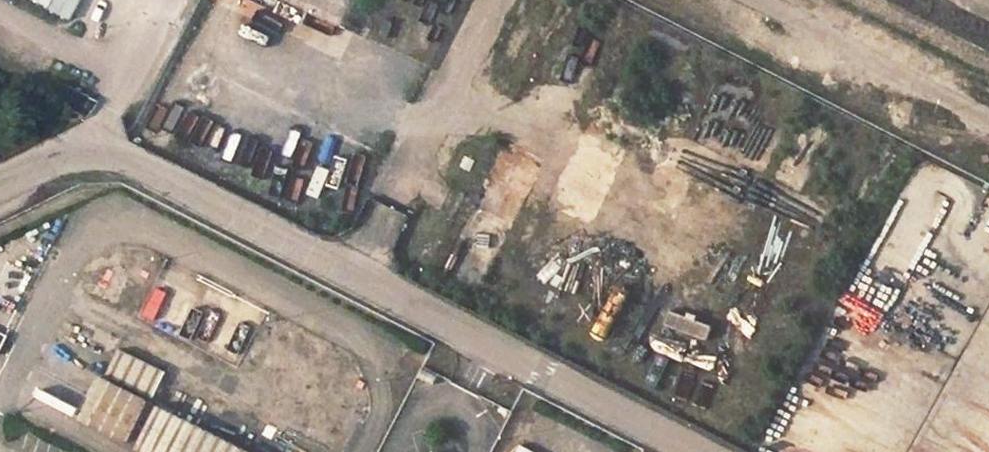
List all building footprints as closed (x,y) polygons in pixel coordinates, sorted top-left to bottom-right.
[(545,167),(502,144),(435,281),(478,304),(498,262),(545,167)]
